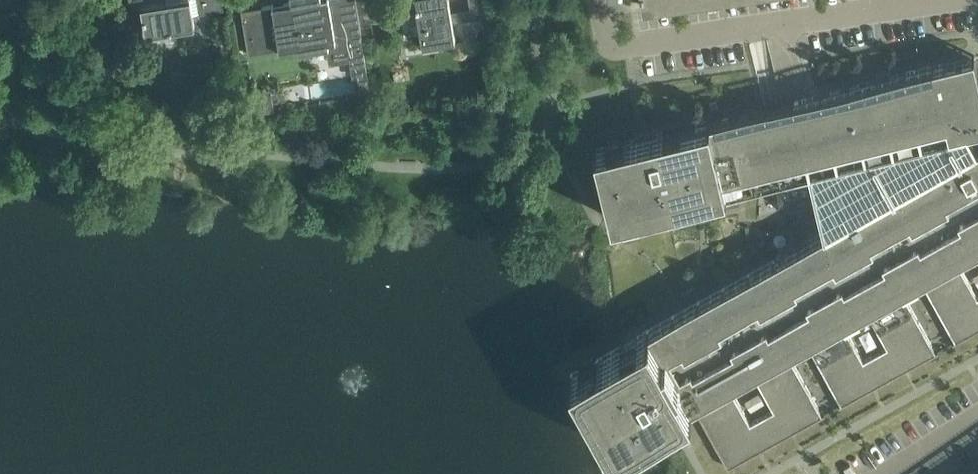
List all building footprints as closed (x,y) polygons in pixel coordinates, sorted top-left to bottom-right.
[(194,26),(192,14),(224,8),(222,0),(164,0),(164,1),(141,5),(145,34),(194,26)] [(241,10),(248,50),(279,45),(299,42),(300,49),(329,45),(331,61),(349,58),(365,55),(361,32),(355,0),(291,0),(292,2),(272,5),(241,10)] [(451,14),(449,0),(402,0),(404,12),(416,10),(422,43),(455,38),(452,20),(482,15),(485,34),(490,33),(485,0),(469,0),(471,11),(451,14)] [(952,341),(953,342),(977,329),(977,296),(958,259),(977,248),(977,145),(976,146),(968,130),(977,128),(977,71),(974,54),(791,99),(792,102),(782,104),(710,122),(709,119),(637,137),(594,147),(612,218),(808,169),(824,230),(608,350),(570,371),(614,450),(666,420),(662,413),(677,406),(680,412),(694,405),(728,467),(757,451),(762,448),(789,433),(794,430),(824,414),(823,412),(821,413),(788,353),(807,343),(840,403),(838,404),(839,405),(869,389),(875,385),(903,370),(908,367),(938,351),(937,349),(935,350),(902,290),(921,280),(955,340),(952,341)] [(368,73),(357,75),(360,93),(371,92),(368,73)] [(709,105),(710,110),(718,108),(717,104),(716,101),(708,103),(709,105)]
